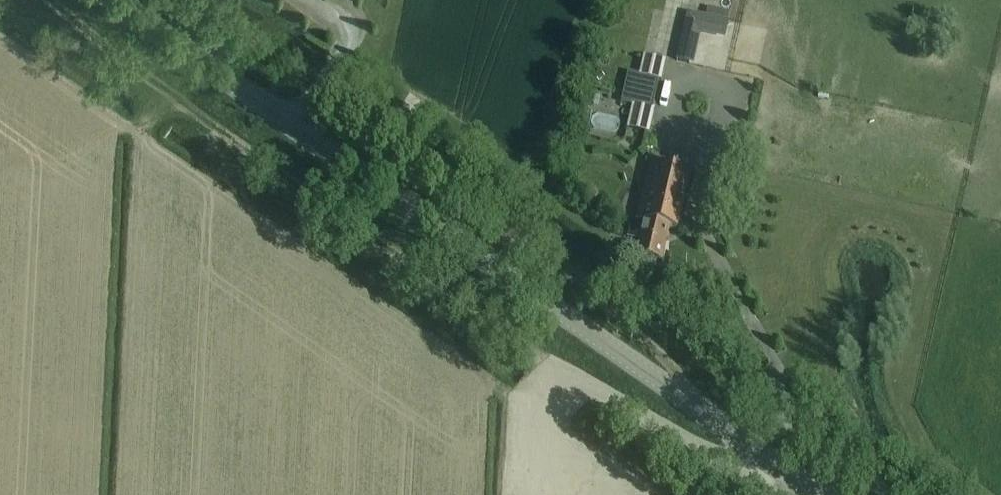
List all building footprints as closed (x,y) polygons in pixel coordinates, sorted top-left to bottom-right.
[(687,11),(676,59),(695,63),(701,33),(726,38),(730,20),(728,20),(727,20),(728,11),(707,7),(705,15),(687,11)] [(666,60),(643,55),(639,74),(639,75),(658,79),(662,80),(666,60)] [(600,72),(594,77),(598,82),(604,77),(600,72)] [(633,105),(633,104),(652,108),(658,79),(639,75),(639,74),(628,72),(621,102),(633,105)] [(633,105),(628,128),(650,132),(655,109),(652,108),(633,104),(633,105)] [(678,230),(691,173),(666,167),(668,159),(652,156),(650,164),(652,164),(639,219),(642,220),(641,227),(645,228),(638,256),(663,262),(670,228),(678,230)]
